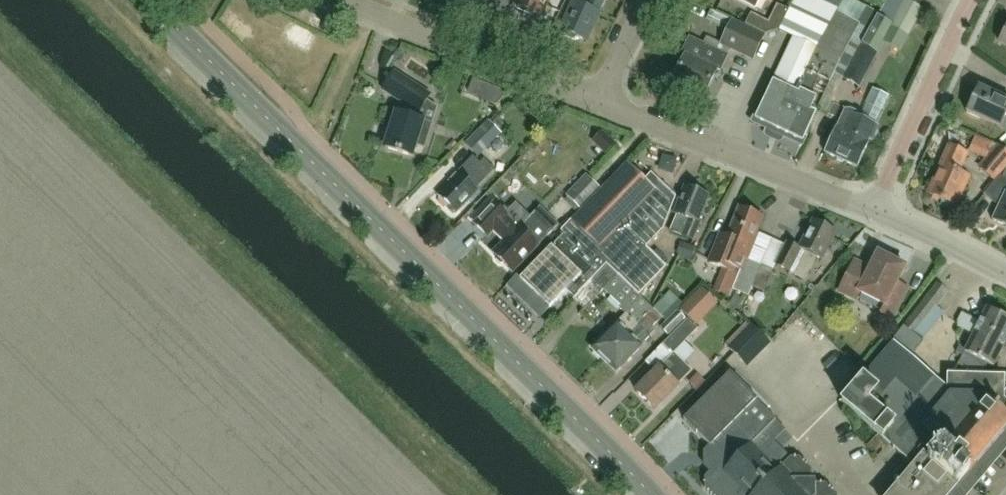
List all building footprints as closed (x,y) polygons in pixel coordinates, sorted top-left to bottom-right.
[(517,5),(519,6),(518,9),(528,14),(530,12),(541,17),(549,0),(519,0),(517,5)] [(565,32),(564,36),(574,40),(576,37),(586,42),(607,0),(591,0),(589,4),(580,0),(577,0),(576,3),(575,2),(562,30),(565,32)] [(761,0),(736,0),(755,10),(761,0)] [(834,12),(838,3),(832,0),(795,0),(780,32),(795,39),(755,121),(758,122),(778,81),(792,88),(807,95),(821,102),(834,75),(843,57),(859,24),(834,12)] [(893,25),(866,12),(867,9),(850,0),(842,0),(840,4),(838,3),(834,12),(859,24),(843,57),(834,75),(860,88),(878,54),(877,54),(893,25)] [(878,17),(896,26),(909,2),(905,0),(886,0),(878,17)] [(752,61),(764,36),(733,21),(728,32),(721,46),(752,61)] [(717,70),(721,72),(728,57),(689,38),(682,54),(685,56),(673,82),(704,97),(717,70)] [(424,121),(429,107),(425,105),(431,96),(396,72),(385,90),(407,104),(403,114),(397,112),(385,147),(412,156),(417,145),(425,147),(433,124),(424,121)] [(758,122),(773,129),(792,88),(778,81),(758,122)] [(773,129),(787,136),(807,95),(792,88),(773,129)] [(1001,130),(1005,119),(1005,101),(979,88),(966,113),(1001,130)] [(882,120),(893,97),(884,92),(872,116),(882,120)] [(802,143),(821,102),(807,95),(787,136),(802,143)] [(857,167),(868,142),(867,142),(868,139),(871,141),(876,130),(873,129),(874,125),(854,116),(855,115),(849,112),(844,112),(837,129),(835,128),(824,153),(857,167)] [(468,141),(479,151),(481,153),(501,133),(488,121),(468,141)] [(980,138),(973,152),(988,159),(995,145),(980,138)] [(980,169),(994,180),(1005,166),(1005,152),(1000,146),(980,169)] [(954,206),(968,176),(958,171),(966,154),(950,147),(935,178),(938,179),(930,195),(954,206)] [(440,196),(443,198),(441,200),(448,207),(450,205),(458,212),(469,201),(472,204),(482,193),(477,188),(495,169),(485,159),(481,163),(474,157),(464,167),(466,169),(459,176),(457,175),(450,182),(452,184),(440,196)] [(638,297),(639,296),(666,267),(646,247),(662,230),(675,197),(651,174),(644,181),(627,165),(573,221),(572,221),(562,232),(565,235),(521,281),(550,309),(567,291),(575,298),(588,283),(605,266),(638,297)] [(581,211),(600,191),(585,177),(566,197),(581,211)] [(999,177),(983,196),(998,207),(992,220),(1005,226),(1005,180),(999,177)] [(700,224),(698,223),(709,196),(685,187),(673,215),(677,217),(671,233),(693,241),(700,224)] [(519,228),(518,229),(506,218),(507,217),(494,204),(474,224),(488,237),(494,231),(505,242),(494,253),(497,256),(498,260),(502,264),(505,264),(514,272),(539,246),(540,246),(560,225),(541,207),(520,229),(519,228)] [(750,295),(753,286),(762,264),(750,259),(760,236),(756,235),(757,233),(763,218),(739,208),(727,237),(721,235),(710,264),(722,269),(733,273),(735,268),(741,270),(733,289),(750,295)] [(822,261),(823,259),(836,233),(813,221),(799,249),(787,243),(776,264),(805,279),(816,258),(822,261)] [(691,259),(695,247),(680,242),(676,254),(691,259)] [(906,267),(878,254),(871,270),(855,262),(840,293),(856,301),(860,294),(885,306),(882,314),(894,320),(908,290),(897,285),(906,267)] [(762,264),(753,286),(766,291),(774,269),(762,264)] [(653,310),(639,296),(638,297),(605,266),(588,283),(599,294),(604,289),(623,308),(622,310),(627,316),(619,324),(618,322),(591,349),(603,360),(653,310)] [(893,342),(912,357),(945,313),(937,307),(949,292),(937,283),(893,342)] [(694,323),(700,316),(714,302),(703,291),(689,305),(683,312),(694,323)] [(1005,345),(1005,318),(986,309),(966,352),(996,366),(1005,345)] [(652,329),(662,318),(653,310),(603,360),(617,374),(643,347),(642,346),(650,337),(655,332),(652,329)] [(678,310),(660,327),(668,335),(686,318),(678,310)] [(673,353),(697,329),(688,319),(663,343),(673,353)] [(730,350),(747,367),(770,344),(752,327),(730,350)] [(1005,428),(987,412),(993,405),(984,397),(949,396),(894,346),(844,405),(910,461),(908,463),(914,469),(891,494),(949,494),(1005,428)] [(679,385),(692,372),(674,353),(661,366),(659,367),(635,391),(654,411),(680,386),(679,385)] [(731,373),(683,422),(710,448),(705,454),(705,467),(710,473),(717,466),(724,472),(733,463),(763,434),(776,420),(758,402),(759,401),(731,373)] [(779,383),(760,400),(787,428),(805,410),(779,383)] [(993,405),(987,412),(1005,428),(1005,390),(993,405)] [(705,490),(710,494),(838,494),(826,484),(816,484),(816,480),(812,480),(812,469),(800,457),(792,457),(790,460),(773,443),(763,434),(733,463),(724,472),(717,466),(710,473),(705,479),(705,490)]
